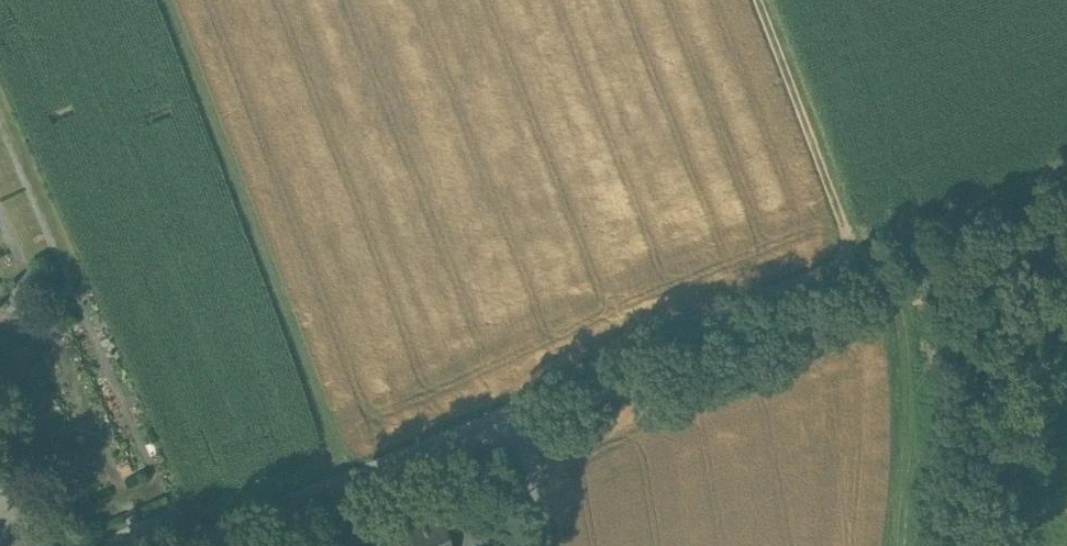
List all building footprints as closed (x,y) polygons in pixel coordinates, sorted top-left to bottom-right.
[(419,523),(420,526),(400,534),(398,529),(394,531),(392,532),(397,545),(398,545),(454,545),(449,535),(467,528),(459,507),(419,523)] [(357,517),(346,527),(362,544),(359,545),(360,545),(395,545),(397,545),(392,532),(377,537),(357,517)]
